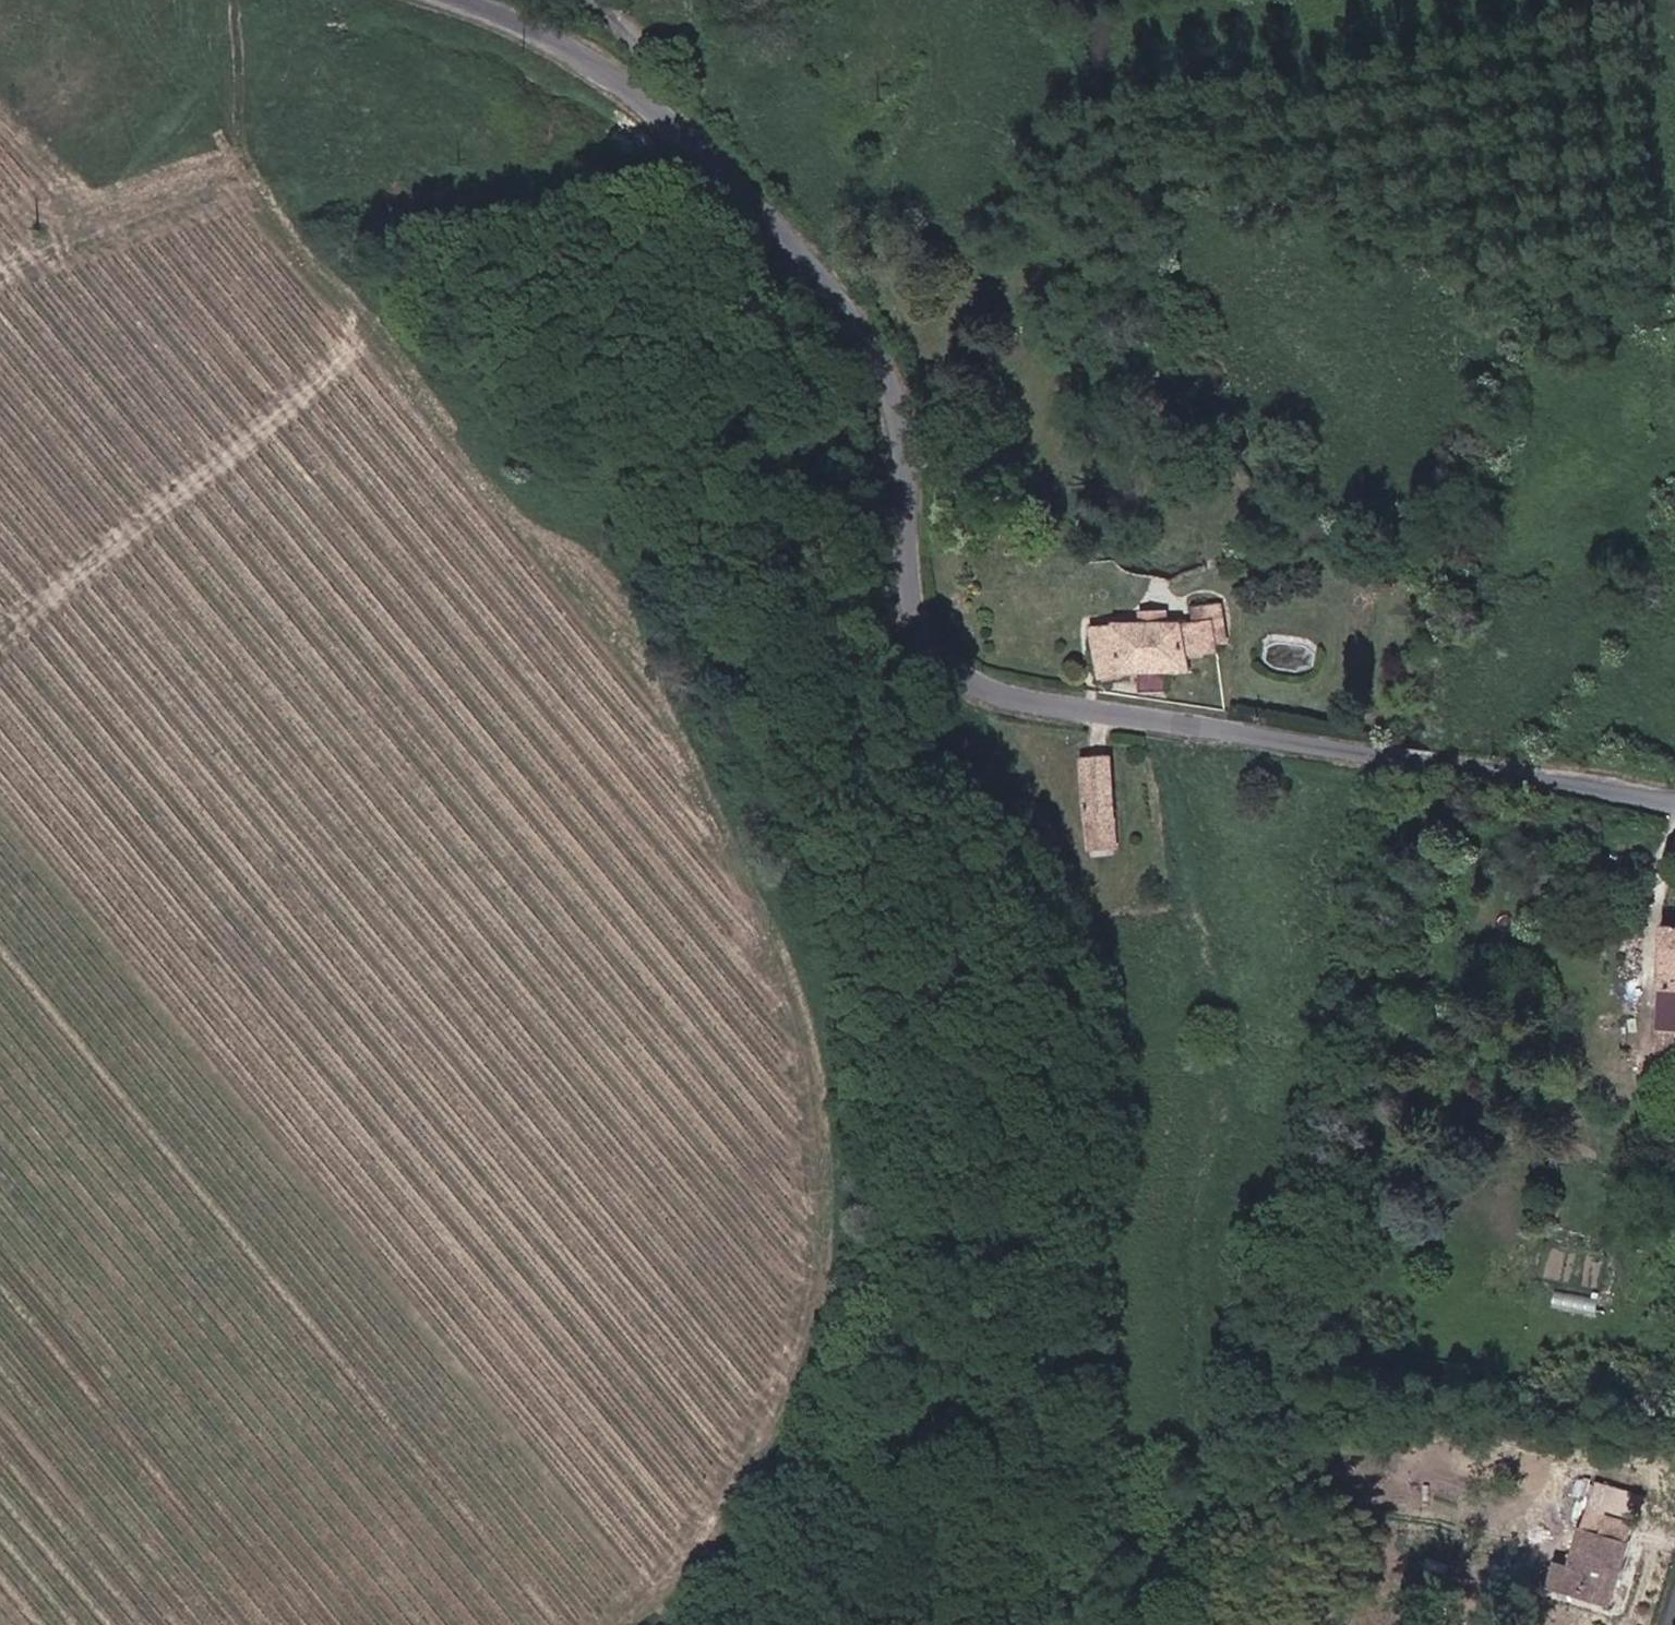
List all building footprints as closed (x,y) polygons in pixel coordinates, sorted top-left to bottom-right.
[(1216,650),(1226,648),(1220,608),(1194,611),(1196,626),(1172,629),(1170,615),(1144,619),(1146,630),(1091,633),(1100,688),(1124,683),(1124,680),(1189,679),(1189,665),(1217,662),(1216,650)] [(1119,759),(1090,762),(1094,825),(1122,822),(1119,759)] [(1122,822),(1094,825),(1095,848),(1123,847),(1122,822)] [(1665,1068),(1674,1068),(1674,928),(1672,928),(1665,1068)] [(1560,1592),(1619,1609),(1651,1500),(1603,1486),(1579,1571),(1567,1567),(1560,1592)]
